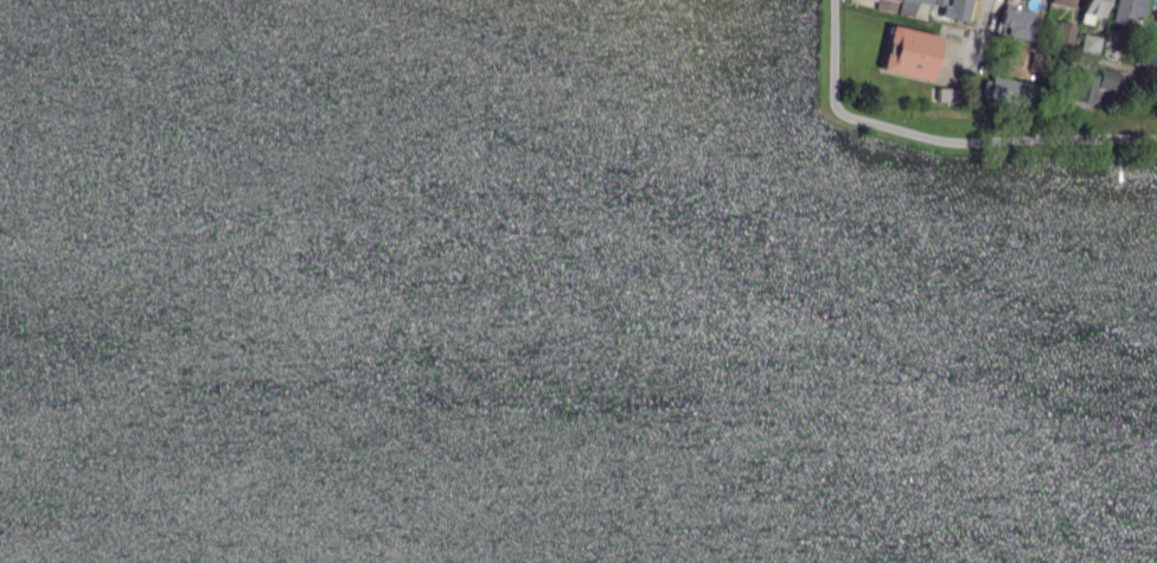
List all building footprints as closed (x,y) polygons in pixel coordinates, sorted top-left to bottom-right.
[(875,8),(896,11),(898,0),(876,0),(875,8)] [(898,13),(914,16),(916,2),(930,5),(931,0),(900,0),(898,13)] [(971,0),(935,0),(934,4),(942,5),(940,16),(967,21),(971,0)] [(1103,16),(1105,0),(1083,0),(1081,22),(1091,23),(1092,15),(1103,16)] [(1112,22),(1126,24),(1126,17),(1142,19),(1144,0),(1115,0),(1112,22)] [(1004,35),(1029,40),(1035,11),(1002,4),(998,25),(1006,26),(1004,35)] [(1071,46),(1075,24),(1058,20),(1053,42),(1071,46)] [(879,71),(930,80),(938,34),(887,25),(879,71)] [(1079,51),(1097,55),(1101,37),(1083,33),(1079,51)] [(1144,42),(1139,63),(1156,68),(1156,45),(1144,42)] [(1027,70),(1038,73),(1044,54),(1009,44),(1001,71),(1025,78),(1027,70)] [(1096,89),(1119,92),(1121,73),(1099,69),(1096,89)] [(1091,106),(1099,77),(1076,70),(1068,100),(1091,106)] [(980,95),(1025,105),(1030,85),(985,75),(980,95)]
